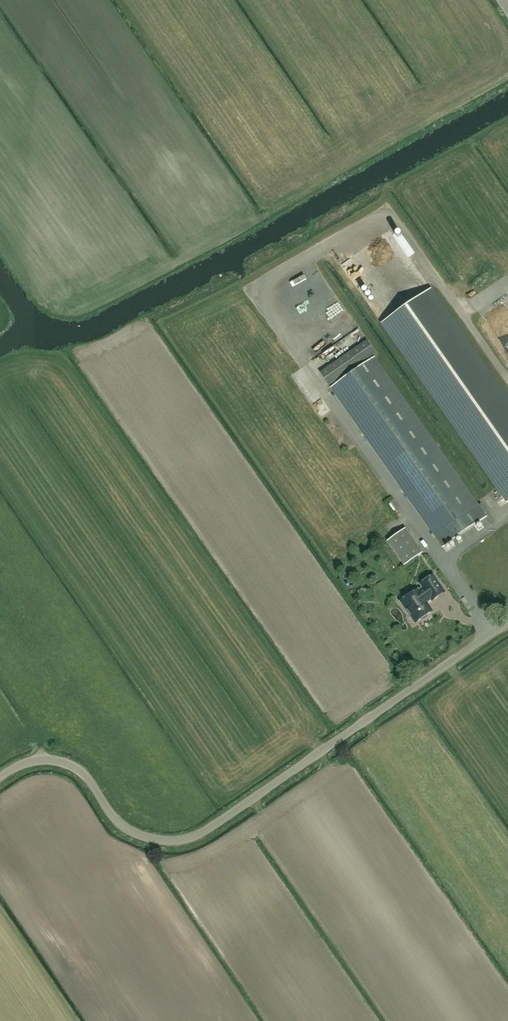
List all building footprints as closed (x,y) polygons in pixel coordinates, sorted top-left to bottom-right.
[(386,325),(397,342),(507,502),(507,399),(434,292),(386,325)] [(376,353),(367,340),(320,373),(329,386),(376,353)] [(377,357),(334,386),(443,546),(486,516),(377,357)] [(297,371),(291,376),(305,395),(311,391),(297,371)] [(388,539),(405,564),(423,551),(406,527),(388,539)] [(422,618),(424,618),(426,617),(427,615),(427,613),(432,609),(426,601),(430,598),(432,600),(445,591),(433,573),(420,582),(423,586),(418,589),(417,588),(400,600),(415,621),(420,618),(422,618)]
